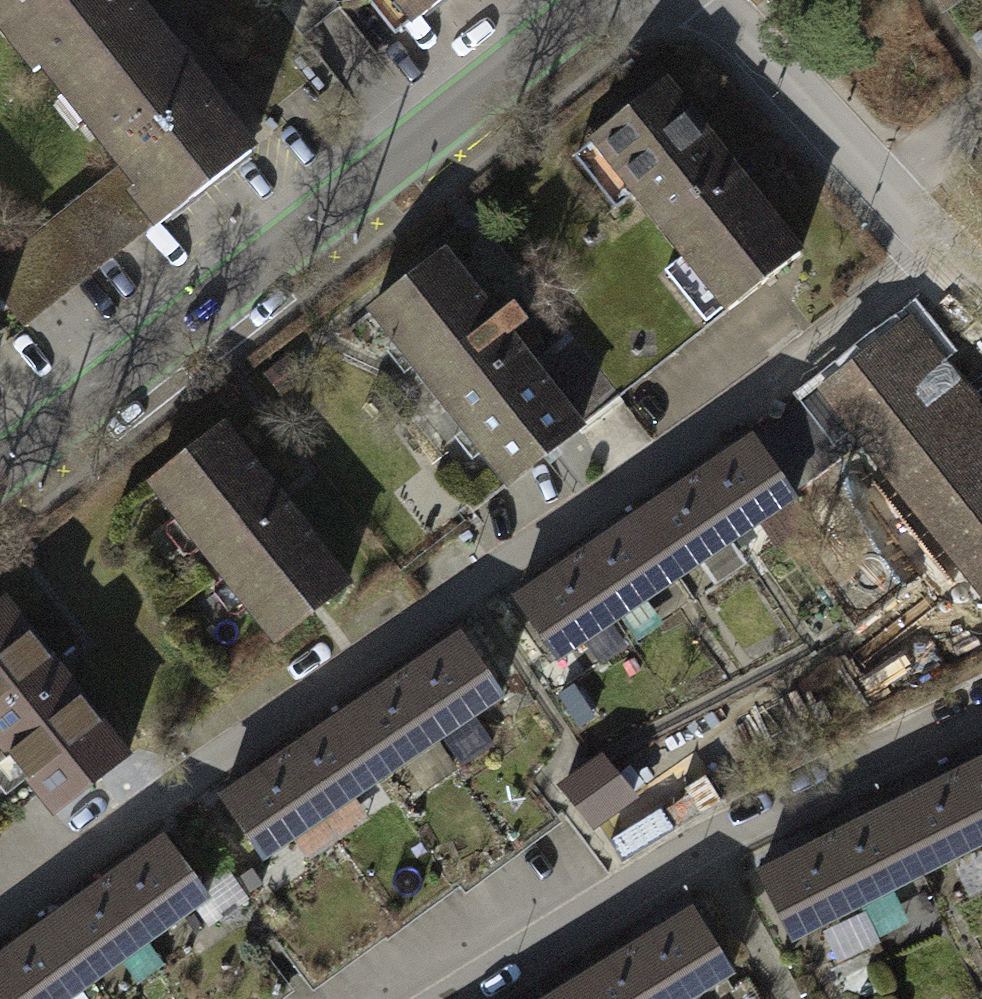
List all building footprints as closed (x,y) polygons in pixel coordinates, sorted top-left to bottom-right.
[(93,164),(0,237),(0,261),(40,311),(241,152),(166,57),(120,0),(0,0),(0,47),(93,164)] [(245,80),(345,0),(181,0),(245,80)] [(404,39),(454,0),(373,0),(404,39)] [(586,150),(735,314),(816,241),(667,77),(586,150)] [(357,318),(511,485),(598,405),(443,239),(357,318)] [(904,494),(981,433),(981,415),(908,320),(820,389),(822,391),(793,415),(754,443),(791,496),(863,443),(904,494)] [(239,423),(161,490),(300,651),(378,585),(239,423)] [(904,494),(981,593),(981,433),(904,494)] [(753,441),(695,480),(736,539),(791,501),(789,498),(791,496),(754,443),(753,441)] [(678,579),(736,539),(695,480),(637,520),(678,579)] [(619,618),(678,579),(637,520),(579,560),(619,618)] [(559,659),(619,618),(579,560),(518,600),(559,659)] [(53,804),(138,733),(26,598),(0,620),(0,741),(53,804)] [(459,639),(401,679),(442,738),(500,699),(459,639)] [(401,679),(343,718),(383,777),(442,738),(401,679)] [(343,718),(284,758),(325,816),(383,777),(343,718)] [(264,857),(325,816),(284,758),(223,798),(264,857)] [(766,886),(803,958),(981,869),(981,778),(944,797),(868,835),(806,866),(766,886)] [(163,841),(107,882),(150,940),(206,899),(163,841)] [(93,982),(150,940),(107,882),(50,924),(93,982)] [(762,981),(718,908),(687,927),(626,964),(566,998),(732,998),(762,981)] [(93,982),(50,924),(0,961),(0,974),(18,998),(70,998),(93,982)] [(0,974),(0,998),(18,998),(0,974)]
